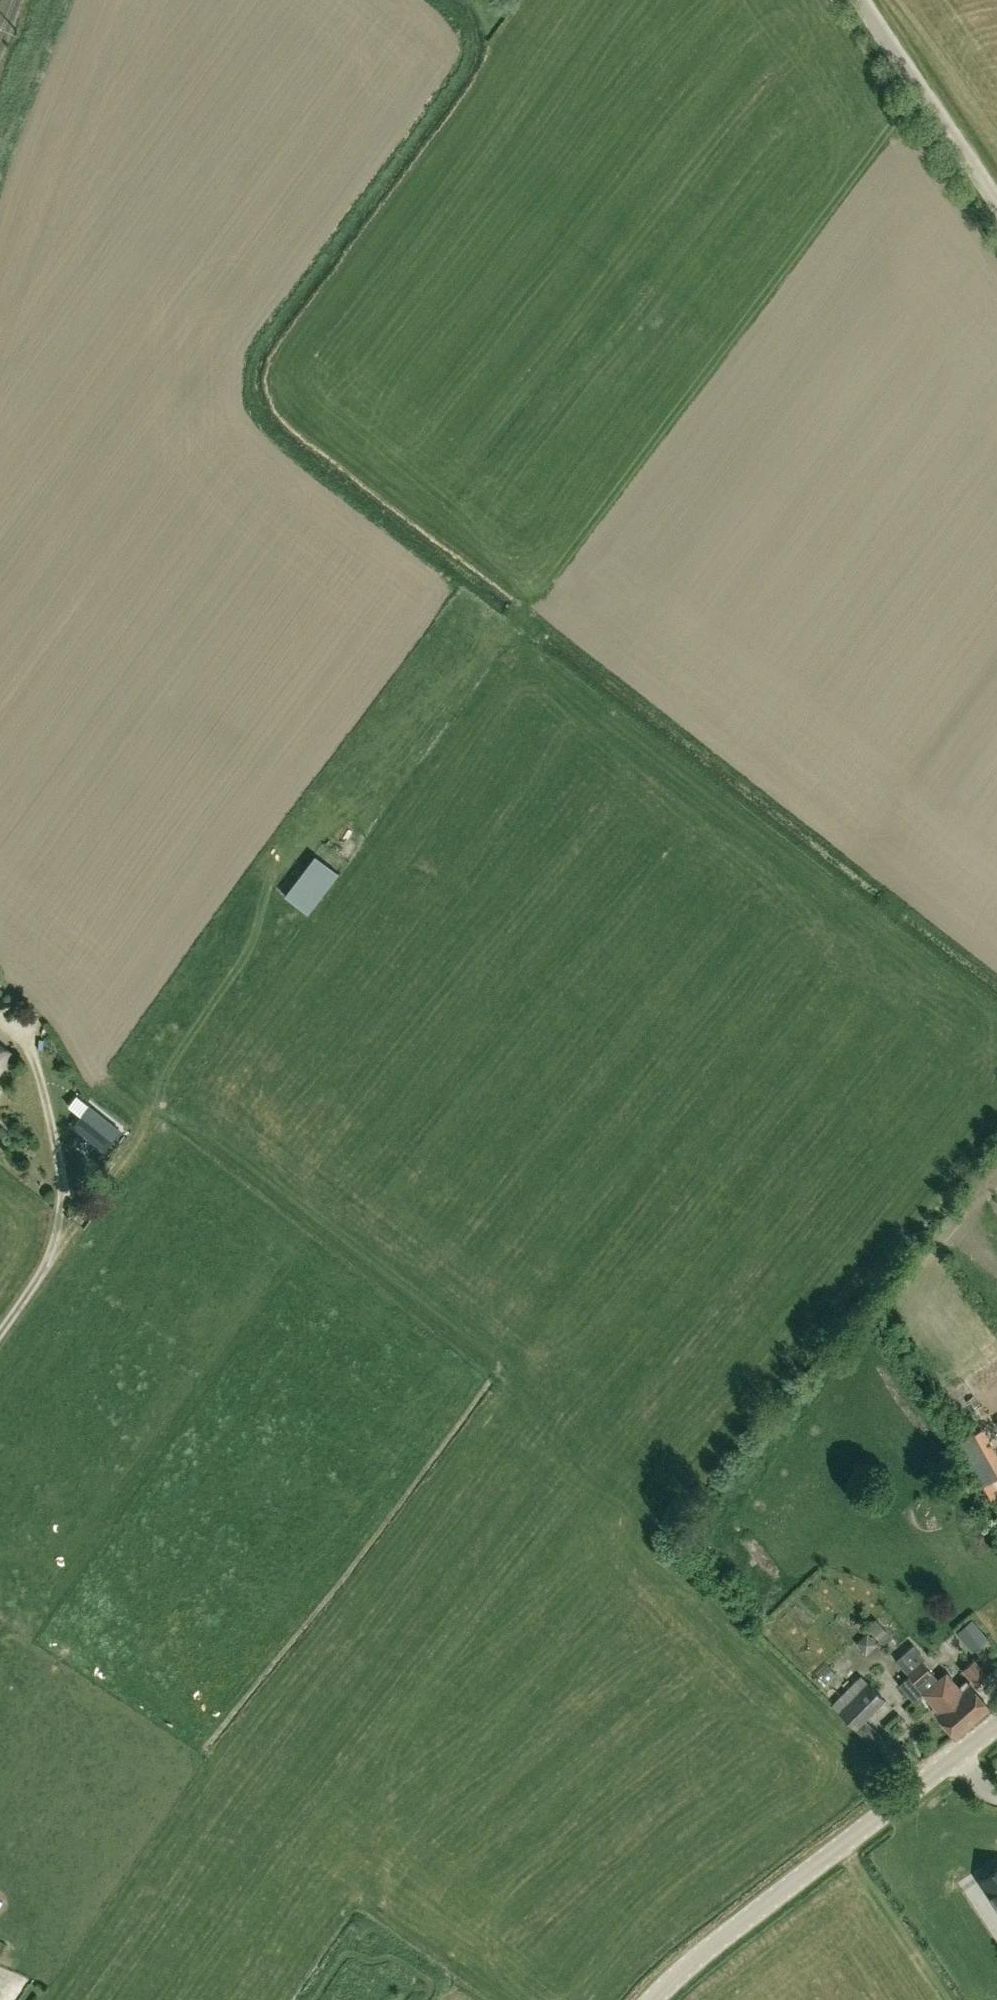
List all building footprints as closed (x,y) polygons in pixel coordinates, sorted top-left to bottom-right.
[(13,1053),(0,1043),(0,1071),(13,1053)] [(90,1105),(74,1126),(104,1150),(120,1129),(90,1105)] [(988,1638),(972,1619),(956,1633),(972,1651),(988,1638)] [(966,1680),(959,1685),(946,1671),(938,1678),(913,1648),(907,1653),(910,1656),(901,1664),(939,1710),(936,1713),(955,1736),(989,1708),(973,1688),(976,1686),(976,1687),(989,1676),(974,1659),(962,1670),(970,1680),(968,1682),(966,1680)] [(856,1729),(885,1700),(867,1682),(839,1712),(856,1729)] [(878,1737),(886,1730),(872,1715),(865,1722),(878,1737)] [(991,1871),(979,1879),(990,1894),(996,1906),(996,1867),(991,1871)]
